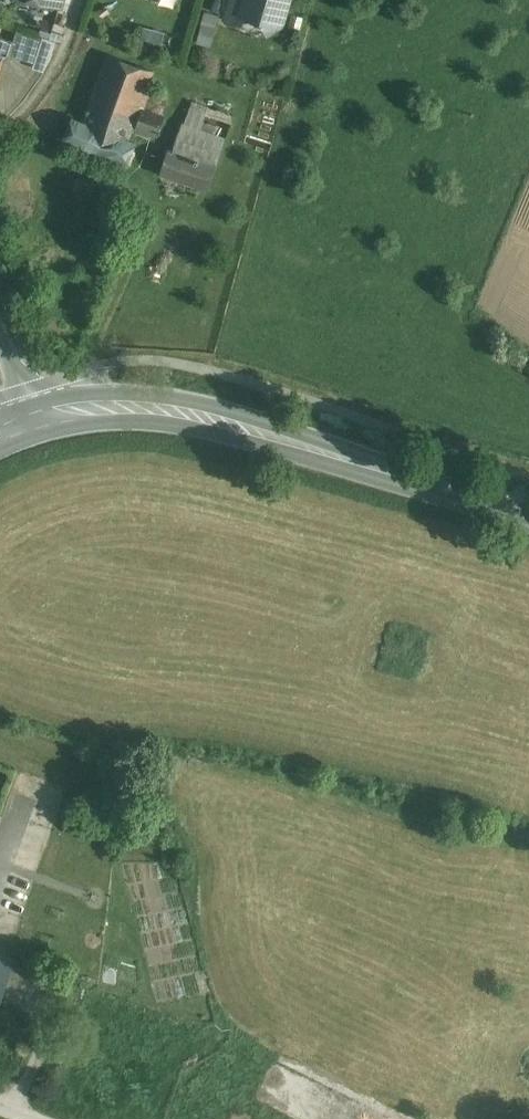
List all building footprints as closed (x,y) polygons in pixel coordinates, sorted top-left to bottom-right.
[(226,19),(242,24),(244,14),(243,14),(247,0),(232,0),(226,19)] [(243,14),(244,14),(261,19),(268,32),(280,25),(287,0),(247,0),(243,14)] [(196,39),(210,44),(219,14),(205,10),(196,39)] [(42,39),(17,31),(13,42),(9,56),(34,64),(42,39)] [(0,38),(0,70),(3,61),(9,56),(13,42),(0,38)] [(154,71),(108,55),(93,98),(116,107),(112,118),(137,127),(144,109),(149,94),(150,94),(151,92),(150,91),(148,87),(154,71)] [(116,107),(93,98),(84,123),(73,119),(64,139),(68,140),(128,165),(136,143),(128,140),(133,127),(137,128),(137,127),(112,118),(116,107)] [(234,116),(192,102),(185,124),(226,138),(234,116)] [(165,117),(144,109),(137,127),(137,128),(138,129),(137,133),(149,138),(150,134),(158,136),(165,117)] [(185,124),(183,123),(173,151),(217,165),(226,138),(185,124)] [(173,151),(169,149),(161,175),(208,191),(217,165),(173,151)] [(0,955),(0,1001),(1,1002),(15,960),(0,955)]
